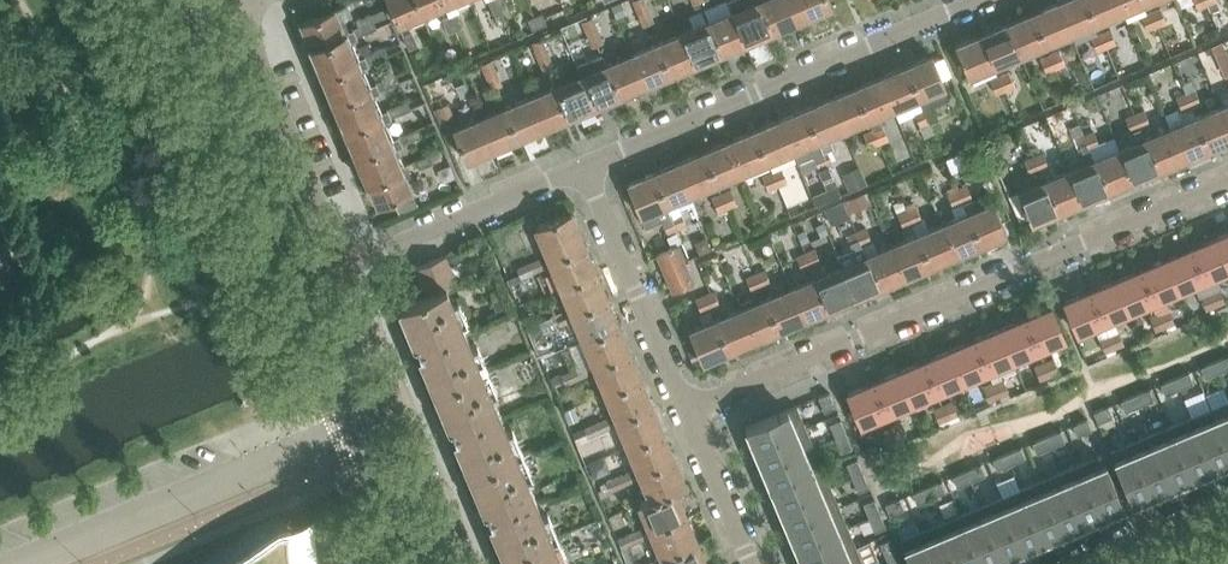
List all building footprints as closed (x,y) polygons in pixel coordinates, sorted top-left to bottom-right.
[(400,28),(411,24),(410,20),(422,14),(416,0),(388,0),(400,28)] [(422,14),(435,9),(437,13),(446,9),(443,0),(416,0),(422,14)] [(456,0),(443,0),(446,9),(457,5),(455,1),(456,0)] [(493,12),(500,10),(496,0),(488,0),(493,12)] [(500,10),(507,7),(504,0),(496,0),(500,10)] [(638,12),(648,8),(645,0),(633,0),(638,12)] [(759,36),(771,31),(758,0),(733,11),(746,43),(746,42),(759,36)] [(758,0),(771,31),(782,27),(782,26),(795,21),(795,22),(796,21),(787,0),(759,0),(758,0)] [(796,21),(797,21),(796,20),(810,15),(832,6),(829,0),(787,0),(796,21)] [(1058,2),(1058,1),(1057,1),(1070,33),(1096,22),(1086,0),(1062,0),(1058,2)] [(1096,22),(1121,12),(1116,0),(1086,0),(1096,22)] [(1121,12),(1146,1),(1146,0),(1116,0),(1121,12)] [(621,1),(611,5),(616,17),(626,13),(621,1)] [(1057,1),(1056,2),(1044,8),(1043,8),(1032,13),(1045,44),(1070,33),(1057,1)] [(334,8),(301,23),(311,46),(347,31),(347,32),(349,31),(344,20),(340,22),(334,8)] [(648,8),(638,12),(644,25),(654,21),(648,8)] [(1151,12),(1157,25),(1166,21),(1160,8),(1151,12)] [(733,11),(707,22),(720,53),(732,48),(745,42),(745,43),(746,43),(733,11)] [(449,15),(455,29),(462,26),(456,12),(449,15)] [(1151,12),(1141,16),(1147,29),(1157,25),(1151,12)] [(542,13),(529,19),(533,29),(546,23),(542,13)] [(1020,17),(1020,18),(1007,23),(1007,22),(1006,23),(1020,54),(1045,44),(1032,13),(1020,17)] [(371,15),(357,20),(360,27),(374,21),(371,15)] [(449,15),(442,18),(448,31),(455,29),(449,15)] [(582,20),(588,34),(597,29),(592,16),(582,20)] [(374,21),(360,27),(363,34),(376,28),(374,21)] [(707,22),(682,32),(695,64),(696,64),(695,63),(708,57),(709,58),(720,53),(707,22)] [(993,29),(981,34),(995,65),(1020,54),(1006,23),(1006,24),(993,29)] [(597,29),(588,34),(593,47),(603,42),(597,29)] [(1100,33),(1106,46),(1115,43),(1110,29),(1100,33)] [(308,47),(320,73),(358,58),(351,42),(353,41),(349,31),(347,32),(347,31),(311,46),(308,47)] [(411,31),(403,34),(409,48),(417,45),(411,31)] [(694,64),(695,64),(682,32),(657,43),(670,74),(681,69),(694,63),(694,64)] [(1100,33),(1091,37),(1096,51),(1106,46),(1100,33)] [(970,39),(957,45),(957,44),(955,45),(968,76),(995,65),(981,34),(970,39)] [(532,42),(537,55),(547,51),(542,37),(532,42)] [(657,43),(632,54),(645,85),(645,84),(658,79),(670,74),(657,43)] [(384,47),(371,53),(374,61),(388,55),(384,47)] [(1050,54),(1056,68),(1065,64),(1059,50),(1050,54)] [(547,51),(537,55),(543,68),(553,64),(547,51)] [(632,54),(606,64),(619,95),(631,90),(644,85),(645,85),(632,54)] [(1050,54),(1040,58),(1046,72),(1056,68),(1050,54)] [(905,66),(918,97),(923,108),(932,104),(949,97),(931,55),(930,56),(917,61),(905,66)] [(358,58),(320,73),(331,101),(369,85),(363,69),(364,68),(360,57),(358,58)] [(481,63),(487,76),(497,72),(491,59),(481,63)] [(606,64),(581,75),(594,107),(595,106),(595,105),(608,100),(619,95),(606,64)] [(894,71),(881,76),(880,76),(893,107),(918,97),(905,66),(894,71)] [(497,72),(487,76),(492,89),(502,85),(497,72)] [(999,76),(1005,89),(1014,85),(1008,72),(999,76)] [(396,74),(382,79),(385,87),(399,81),(396,74)] [(581,75),(556,86),(569,117),(580,112),(580,111),(593,106),(594,107),(581,75)] [(879,76),(880,77),(867,83),(866,82),(855,87),(868,118),(893,107),(880,76),(879,76)] [(999,76),(990,80),(995,93),(1005,89),(999,76)] [(381,112),(374,95),(376,95),(371,84),(369,85),(331,101),(342,128),(381,112)] [(556,86),(531,96),(544,128),(544,127),(557,121),(557,122),(569,117),(556,86)] [(843,92),(830,98),(830,97),(829,97),(843,129),(868,118),(855,87),(843,92)] [(1185,92),(1191,106),(1200,102),(1194,89),(1185,92)] [(1185,92),(1175,97),(1181,110),(1191,106),(1185,92)] [(530,133),(543,127),(543,128),(544,128),(531,96),(505,107),(518,138),(530,133)] [(816,104),(804,108),(828,164),(837,160),(832,147),(838,144),(833,133),(843,129),(829,97),(829,98),(816,104)] [(407,101),(393,106),(396,114),(410,108),(407,101)] [(447,102),(437,106),(443,120),(453,116),(447,102)] [(932,104),(923,108),(929,121),(938,117),(932,104)] [(1196,117),(1209,148),(1220,143),(1227,139),(1227,123),(1221,106),(1196,117)] [(505,107),(480,118),(493,149),(494,149),(493,148),(506,143),(507,143),(518,138),(505,107)] [(804,108),(793,113),(793,114),(780,119),(780,118),(779,119),(792,150),(797,162),(813,155),(818,168),(828,164),(804,108)] [(923,108),(914,112),(919,125),(929,121),(923,108)] [(1144,110),(1135,114),(1141,127),(1149,123),(1144,110)] [(382,111),(381,112),(342,128),(354,154),(392,138),(385,122),(387,121),(382,111)] [(1135,114),(1125,118),(1130,131),(1141,127),(1135,114)] [(1170,127),(1184,159),(1184,158),(1196,152),(1197,153),(1209,148),(1196,117),(1170,127)] [(454,130),(466,158),(465,159),(466,160),(480,154),(492,149),(493,149),(480,118),(453,129),(453,130),(454,130)] [(766,125),(754,130),(767,161),(792,150),(779,119),(778,119),(779,120),(766,125)] [(873,129),(878,143),(888,139),(882,125),(873,129)] [(418,127),(404,133),(408,141),(421,135),(418,127)] [(1170,127),(1145,138),(1158,169),(1169,164),(1182,159),(1184,159),(1170,127)] [(873,129),(863,133),(869,147),(878,143),(873,129)] [(742,135),(729,140),(728,140),(742,171),(767,161),(754,130),(742,135)] [(1084,135),(1090,148),(1099,145),(1093,131),(1084,135)] [(1084,135),(1074,139),(1080,153),(1090,148),(1084,135)] [(394,138),(392,138),(354,154),(365,182),(368,181),(403,166),(403,165),(396,149),(398,148),(394,138)] [(1145,138),(1120,149),(1133,180),(1133,179),(1146,174),(1158,169),(1145,138)] [(715,146),(704,151),(717,182),(742,171),(728,140),(728,141),(715,146)] [(1119,185),(1132,180),(1133,180),(1120,149),(1095,159),(1108,190),(1119,185)] [(679,161),(678,161),(691,193),(717,182),(704,151),(692,156),(679,162),(679,161)] [(1043,152),(1034,156),(1039,170),(1048,166),(1043,152)] [(429,154),(416,160),(419,168),(433,162),(429,154)] [(1034,156),(1024,160),(1029,174),(1039,170),(1034,156)] [(1096,195),(1108,190),(1095,159),(1069,170),(1083,201),(1083,200),(1096,195)] [(678,161),(677,162),(678,162),(665,168),(665,167),(653,172),(666,203),(691,193),(678,161)] [(368,181),(378,205),(411,191),(405,177),(409,175),(405,164),(403,165),(403,166),(368,181)] [(772,172),(777,185),(787,181),(781,168),(772,172)] [(860,170),(843,177),(849,191),(866,184),(860,170)] [(1082,202),(1083,201),(1069,170),(1044,180),(1057,211),(1068,207),(1068,206),(1081,201),(1082,202)] [(641,177),(641,178),(628,183),(627,183),(645,226),(661,219),(671,215),(670,214),(666,203),(653,172),(641,177)] [(772,172),(762,176),(768,189),(777,185),(772,172)] [(1045,216),(1057,211),(1044,180),(1018,192),(1031,223),(1032,222),(1045,216)] [(957,188),(963,202),(972,198),(967,184),(957,188)] [(957,188),(948,192),(954,206),(963,202),(957,188)] [(721,193),(727,207),(736,203),(730,189),(721,193)] [(868,202),(864,192),(843,201),(848,211),(868,202)] [(721,193),(712,197),(717,211),(727,207),(721,193)] [(843,201),(824,209),(829,221),(848,214),(843,201)] [(968,213),(981,244),(992,239),(1005,233),(1005,234),(1006,233),(993,202),(968,213)] [(916,206),(907,210),(912,223),(922,219),(916,206)] [(671,214),(676,228),(686,224),(680,210),(671,214)] [(907,210),(897,213),(903,227),(912,223),(907,210)] [(571,211),(535,226),(549,259),(585,244),(571,211)] [(969,249),(981,244),(968,213),(942,223),(956,255),(956,254),(969,249)] [(671,215),(661,219),(667,232),(676,228),(671,214),(670,214),(671,215)] [(823,222),(815,225),(820,236),(827,233),(823,222)] [(942,223),(917,234),(930,265),(941,260),(954,255),(955,255),(956,255),(942,223)] [(866,227),(856,231),(862,244),(871,240),(866,227)] [(805,229),(797,232),(802,243),(810,240),(805,229)] [(856,231),(847,235),(853,248),(862,244),(856,231)] [(1217,237),(1227,264),(1227,233),(1217,237),(1217,236),(1217,237)] [(917,234),(892,245),(905,276),(906,276),(905,275),(918,270),(930,265),(917,234)] [(695,245),(699,254),(711,249),(706,237),(697,240),(695,245)] [(1215,237),(1216,238),(1203,243),(1191,248),(1204,279),(1227,269),(1227,264),(1217,237),(1215,237)] [(585,244),(549,259),(560,286),(596,271),(585,244)] [(663,268),(668,280),(672,291),(681,288),(680,287),(685,285),(685,286),(693,282),(685,262),(685,263),(681,255),(682,255),(678,245),(672,247),(671,246),(668,247),(669,248),(657,253),(657,255),(663,267),(662,267),(663,268)] [(892,245),(867,255),(880,286),(891,282),(891,281),(904,276),(904,277),(905,276),(892,245)] [(815,248),(806,252),(811,266),(821,262),(815,248)] [(1167,258),(1166,258),(1179,289),(1204,279),(1191,248),(1179,253),(1180,253),(1167,258)] [(806,252),(796,256),(802,270),(811,266),(806,252)] [(420,351),(416,353),(417,354),(418,354),(433,390),(481,369),(447,288),(458,284),(445,254),(414,267),(425,294),(398,305),(413,342),(412,342),(412,344),(416,342),(420,351)] [(867,255),(841,266),(855,298),(855,297),(868,291),(880,286),(867,255)] [(528,262),(532,272),(545,267),(540,257),(528,262)] [(1166,258),(1165,258),(1165,259),(1153,264),(1152,264),(1141,269),(1154,300),(1179,289),(1166,258)] [(528,262),(516,268),(520,277),(532,272),(528,262)] [(841,266),(816,277),(829,308),(841,303),(840,303),(853,297),(854,298),(855,298),(841,266)] [(1116,279),(1115,279),(1128,311),(1154,300),(1141,269),(1129,274),(1116,280),(1116,279)] [(764,270),(755,273),(761,287),(770,283),(764,270)] [(596,271),(560,286),(572,313),(607,298),(596,271)] [(755,273),(746,277),(751,291),(761,287),(755,273)] [(805,319),(804,318),(817,312),(817,313),(829,308),(816,277),(791,287),(804,319),(805,319)] [(1115,279),(1114,279),(1115,280),(1102,286),(1102,285),(1090,291),(1103,322),(1128,311),(1115,279)] [(803,319),(804,319),(791,287),(765,298),(779,329),(790,324),(803,318),(803,319)] [(1218,288),(1209,292),(1214,306),(1224,302),(1218,288)] [(705,295),(711,309),(720,305),(714,291),(705,295)] [(1066,301),(1064,301),(1077,332),(1103,322),(1090,291),(1078,295),(1079,296),(1066,301)] [(1209,292),(1199,296),(1205,310),(1214,306),(1209,292)] [(512,306),(507,294),(492,300),(498,312),(512,306)] [(705,295),(695,299),(701,313),(711,309),(705,295)] [(607,298),(572,313),(583,339),(618,324),(607,298)] [(754,340),(754,339),(767,334),(779,329),(765,298),(740,309),(754,340)] [(1037,313),(1026,318),(1039,349),(1064,338),(1051,307),(1050,307),(1050,308),(1037,313)] [(740,309),(715,319),(728,350),(739,346),(739,345),(752,340),(753,341),(754,340),(740,309)] [(1168,309),(1159,313),(1164,327),(1174,323),(1168,309)] [(551,315),(555,325),(567,320),(563,310),(551,315)] [(1159,313),(1149,317),(1155,331),(1164,327),(1159,313)] [(551,315),(538,321),(543,330),(555,325),(551,315)] [(1000,328),(1013,359),(1039,349),(1026,318),(1013,323),(1014,323),(1001,328),(1000,328)] [(716,355),(728,350),(715,319),(689,330),(702,361),(703,361),(716,355)] [(618,324),(583,339),(594,366),(630,351),(618,324)] [(986,334),(975,339),(988,370),(1013,359),(1000,328),(999,328),(999,329),(986,334)] [(1118,330),(1108,334),(1114,348),(1124,344),(1118,330)] [(1108,334),(1099,338),(1105,352),(1114,348),(1108,334)] [(950,349),(949,349),(962,381),(988,370),(975,339),(963,344),(950,350),(950,349)] [(936,356),(924,360),(937,391),(962,381),(949,349),(948,350),(949,350),(936,356)] [(630,351),(594,366),(605,393),(641,378),(630,351)] [(1214,361),(1219,371),(1227,367),(1227,355),(1214,361)] [(1053,358),(1043,362),(1049,375),(1059,371),(1053,358)] [(899,370),(898,371),(911,402),(937,391),(924,360),(916,364),(900,371),(899,370)] [(1214,361),(1200,367),(1204,377),(1219,371),(1214,361)] [(1043,362),(1034,366),(1040,379),(1049,375),(1043,362)] [(573,369),(577,379),(589,373),(585,364),(573,369)] [(454,437),(469,473),(516,453),(481,369),(433,390),(449,425),(447,426),(448,427),(451,426),(455,435),(452,437),(452,438),(454,437)] [(573,369),(561,374),(565,384),(577,379),(573,369)] [(898,371),(898,372),(885,377),(873,382),(886,413),(911,402),(898,371)] [(1188,371),(1174,377),(1179,388),(1193,382),(1188,371)] [(1174,377),(1160,383),(1165,394),(1179,388),(1174,377)] [(641,378),(605,393),(617,419),(652,404),(641,378)] [(1002,379),(993,383),(999,397),(1008,393),(1002,379)] [(873,382),(862,387),(849,392),(847,393),(860,424),(886,413),(873,382)] [(993,383),(983,387),(989,401),(999,397),(993,383)] [(1149,388),(1134,394),(1139,405),(1153,399),(1149,388)] [(831,389),(821,394),(827,408),(837,404),(831,389)] [(1134,394),(1120,400),(1125,411),(1139,405),(1134,394)] [(952,400),(942,404),(948,418),(958,414),(952,400)] [(1210,407),(1227,450),(1227,400),(1210,407)] [(749,424),(757,444),(809,423),(800,403),(749,424)] [(652,404),(617,419),(628,446),(663,431),(652,404)] [(942,404),(933,408),(939,422),(948,418),(942,404)] [(1108,405),(1093,411),(1098,422),(1112,416),(1108,405)] [(574,406),(563,410),(568,423),(579,418),(574,406)] [(1190,416),(1212,467),(1227,460),(1227,450),(1210,407),(1190,416)] [(842,415),(831,419),(837,434),(848,429),(842,415)] [(1190,416),(1170,424),(1191,476),(1212,467),(1190,416)] [(608,417),(596,422),(600,432),(612,427),(608,417)] [(1087,419),(1072,425),(1077,435),(1091,429),(1087,419)] [(596,422),(583,427),(587,437),(600,432),(596,422)] [(901,422),(892,426),(898,439),(907,435),(901,422)] [(757,444),(766,464),(817,442),(809,423),(757,444)] [(1170,424),(1150,433),(1171,484),(1191,476),(1170,424)] [(892,426),(882,430),(888,443),(898,439),(892,426)] [(837,434),(844,448),(854,444),(848,429),(837,434)] [(1060,430),(1046,436),(1050,447),(1065,441),(1060,430)] [(663,431),(628,446),(639,472),(674,457),(663,431)] [(1150,433),(1130,441),(1151,493),(1171,484),(1150,433)] [(1046,436),(1032,442),(1036,453),(1050,447),(1046,436)] [(1130,441),(1109,450),(1131,501),(1151,493),(1130,441)] [(766,464),(774,484),(825,462),(817,442),(766,464)] [(1020,447),(1006,453),(1011,463),(1025,457),(1020,447)] [(469,473),(484,509),(482,510),(483,511),(487,510),(491,519),(487,521),(488,522),(489,521),(504,557),(552,537),(516,453),(469,473)] [(1006,453),(992,459),(996,469),(1011,463),(1006,453)] [(1102,453),(1081,462),(1103,513),(1123,505),(1102,453)] [(848,459),(854,474),(865,469),(859,455),(848,459)] [(675,490),(686,485),(674,457),(639,472),(650,498),(650,499),(675,489),(675,490)] [(774,484),(782,504),(834,482),(825,462),(774,484)] [(1081,462),(1061,470),(1083,522),(1103,513),(1081,462)] [(980,463),(966,469),(971,480),(985,474),(980,463)] [(854,474),(860,488),(871,484),(865,469),(854,474)] [(966,469),(952,475),(956,486),(971,480),(966,469)] [(630,470),(618,476),(622,485),(634,480),(630,470)] [(1061,470),(1041,479),(1063,530),(1083,522),(1061,470)] [(618,476),(606,481),(610,490),(622,485),(618,476)] [(1041,479),(1021,487),(1043,539),(1063,530),(1041,479)] [(940,480),(926,486),(931,497),(945,491),(940,480)] [(782,504),(791,524),(842,502),(834,482),(782,504)] [(926,486),(912,492),(916,503),(931,497),(926,486)] [(1021,487),(1001,496),(1022,547),(1043,539),(1021,487)] [(686,515),(675,490),(675,489),(650,499),(650,498),(639,503),(650,530),(686,515)] [(876,495),(865,499),(871,514),(882,509),(876,495)] [(1001,496),(980,504),(1002,556),(1022,547),(1001,496)] [(899,498),(885,504),(889,514),(904,508),(899,498)] [(842,502),(791,524),(799,544),(851,522),(842,502)] [(314,504),(289,521),(222,563),(321,563),(314,504)] [(960,513),(982,563),(983,563),(1002,556),(980,504),(960,513)] [(871,514),(877,528),(888,523),(882,509),(871,514)] [(940,521),(958,563),(982,563),(960,513),(940,521)] [(686,515),(650,530),(661,557),(697,542),(686,515)] [(920,530),(934,563),(958,563),(940,521),(920,530)] [(799,544),(808,563),(859,542),(851,522),(799,544)] [(642,528),(629,533),(633,543),(646,538),(642,528)] [(900,538),(910,563),(934,563),(920,530),(900,538)] [(629,533),(617,539),(621,548),(633,543),(629,533)] [(892,534),(882,539),(888,553),(898,548),(892,534)] [(507,563),(563,563),(552,537),(504,557),(507,563)] [(661,557),(664,563),(706,563),(697,542),(661,557)] [(808,563),(862,563),(867,562),(859,542),(808,563)] [(893,563),(902,563),(905,563),(898,548),(888,553),(893,563)]
